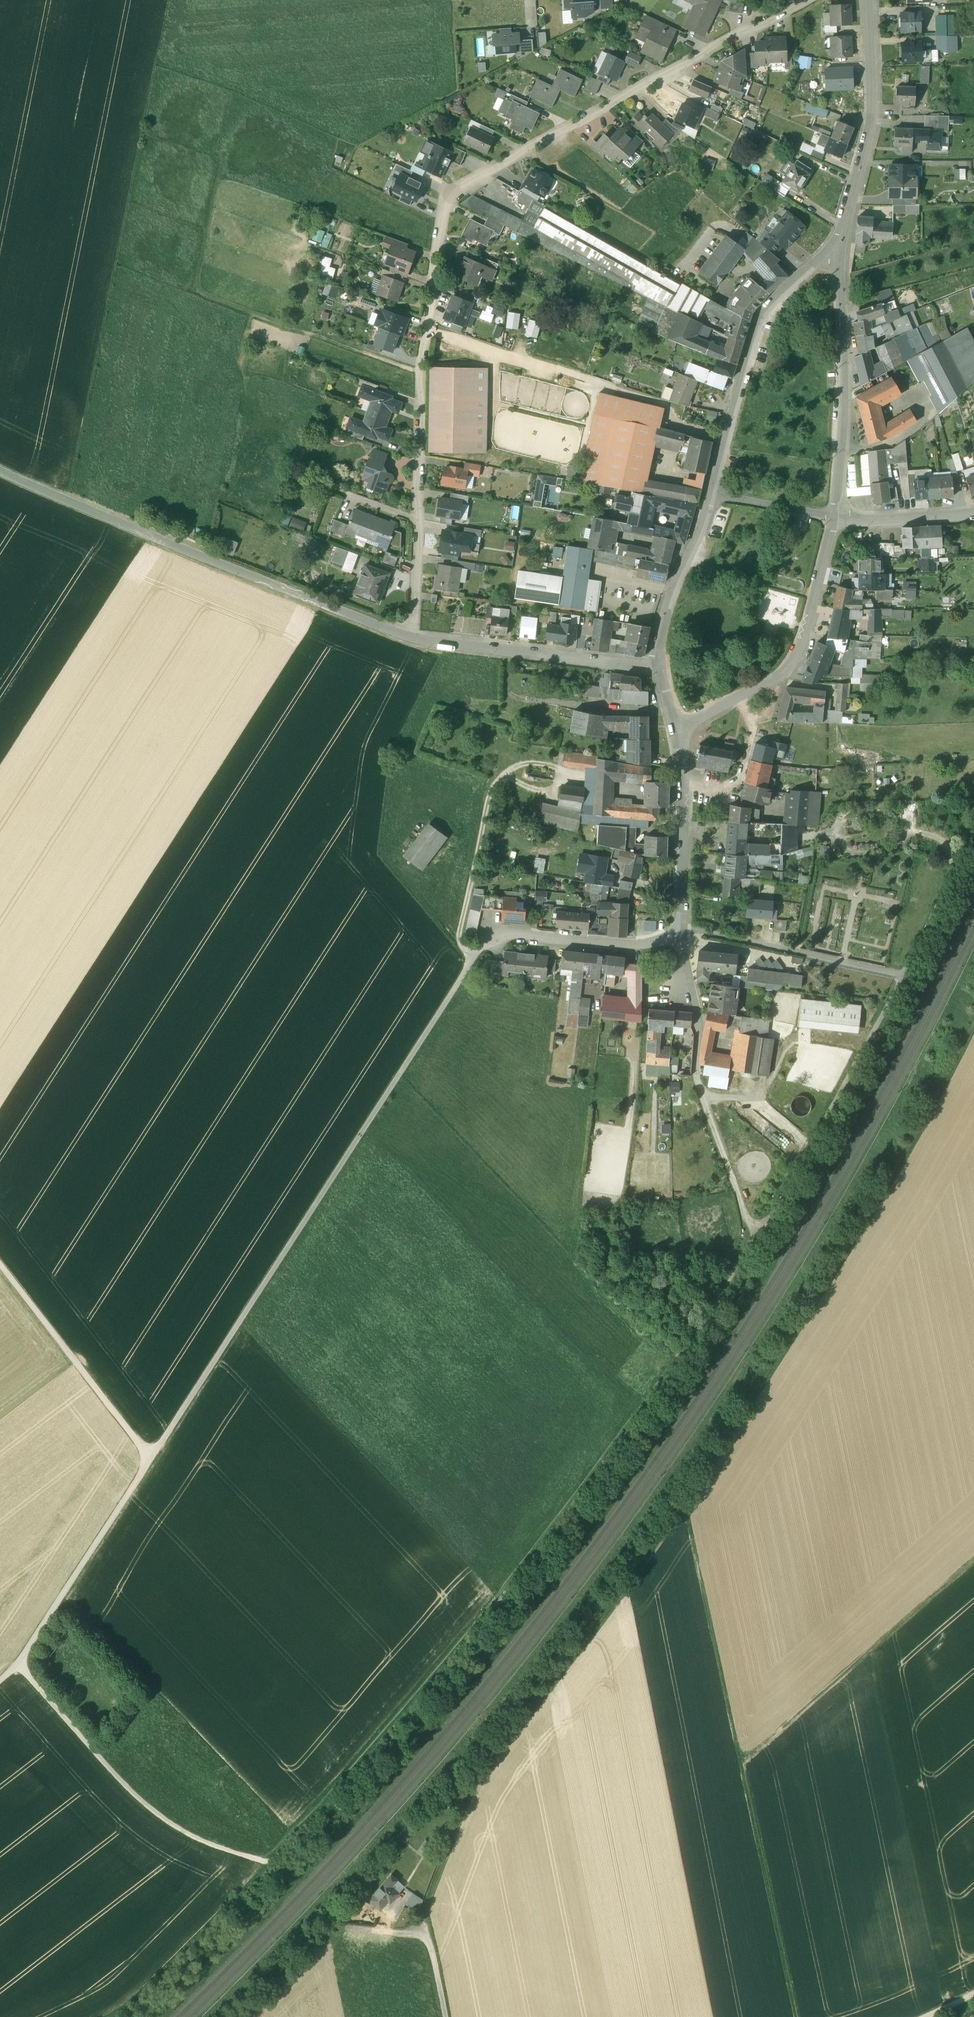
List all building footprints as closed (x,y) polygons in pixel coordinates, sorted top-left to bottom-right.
[(564,12),(573,11),(573,19),(586,18),(602,8),(601,0),(564,0),(564,12)] [(602,8),(614,7),(613,0),(601,0),(602,8)] [(696,11),(693,10),(685,27),(703,35),(710,19),(711,20),(720,2),(716,0),(690,0),(699,4),(696,11)] [(735,0),(730,0),(728,12),(742,14),(744,4),(735,0)] [(850,5),(831,6),(831,14),(832,14),(833,26),(837,26),(851,25),(850,5)] [(921,13),(901,14),(901,32),(921,31),(921,13)] [(669,26),(648,16),(645,22),(667,32),(669,26)] [(948,16),(937,16),(937,36),(948,36),(948,16)] [(667,32),(645,22),(639,33),(649,38),(643,51),(661,60),(667,48),(665,48),(672,34),(667,32)] [(501,34),(494,35),(494,46),(497,46),(497,54),(516,53),(517,53),(516,44),(520,44),(520,41),(519,34),(512,35),(511,29),(500,29),(501,34)] [(948,36),(937,36),(937,51),(957,51),(957,36),(948,36)] [(851,37),(833,38),(833,50),(832,50),(832,58),(852,57),(851,37)] [(785,38),(766,39),(767,42),(768,65),(768,67),(785,66),(785,62),(786,62),(786,52),(785,38)] [(532,40),(520,41),(520,44),(516,44),(517,53),(516,53),(516,57),(518,60),(534,52),(532,40)] [(767,42),(758,42),(758,44),(756,44),(756,53),(757,65),(758,65),(768,65),(767,42)] [(922,51),(921,43),(901,44),(902,62),(922,61),(922,62),(930,62),(930,51),(922,51)] [(744,50),(722,62),(719,69),(744,79),(745,79),(745,76),(744,50)] [(641,57),(630,52),(625,62),(626,62),(636,67),(641,57)] [(756,53),(750,53),(751,69),(758,68),(758,65),(757,65),(756,53)] [(625,62),(609,54),(599,75),(607,78),(608,77),(611,79),(615,81),(618,72),(620,73),(626,62),(625,62)] [(812,58),(796,56),(795,67),(810,69),(811,65),(812,58)] [(824,60),(812,58),(811,65),(823,67),(824,60)] [(486,62),(478,63),(479,70),(486,70),(486,62)] [(930,66),(921,67),(920,84),(929,84),(930,66)] [(583,80),(560,69),(552,86),(538,79),(530,97),(552,108),(560,91),(575,98),(583,80)] [(719,69),(714,82),(731,89),(740,92),(740,91),(744,79),(719,69)] [(853,70),(825,71),(826,90),(854,89),(853,70)] [(607,78),(599,75),(596,80),(602,83),(608,86),(611,79),(608,77),(607,78)] [(596,80),(591,77),(585,90),(596,95),(602,83),(596,80)] [(707,99),(712,88),(694,80),(689,91),(707,99)] [(916,88),(897,87),(896,105),(902,105),(902,109),(915,109),(916,88)] [(740,91),(740,92),(731,89),(729,95),(741,100),(744,93),(740,91)] [(528,103),(511,95),(509,101),(513,103),(513,102),(526,108),(528,103)] [(526,108),(513,102),(513,103),(507,116),(515,120),(511,128),(522,133),(525,126),(531,129),(538,114),(526,108)] [(702,112),(684,103),(676,120),(686,125),(694,129),(702,112)] [(829,111),(807,103),(804,111),(817,116),(817,115),(826,118),(829,111)] [(713,104),(711,109),(720,114),(723,109),(713,104)] [(711,109),(708,108),(704,115),(717,121),(720,114),(711,109)] [(674,135),(650,112),(644,118),(636,126),(645,134),(649,129),(657,137),(651,143),(658,151),(661,148),(660,148),(665,142),(666,143),(674,135)] [(639,113),(631,121),(636,126),(644,118),(639,113)] [(939,116),(934,116),(933,123),(925,123),(924,130),(938,131),(939,116)] [(949,116),(939,116),(938,131),(941,131),(948,132),(949,116)] [(686,125),(676,120),(675,119),(672,124),(674,126),(682,131),(686,125)] [(854,128),(839,121),(832,138),(847,144),(854,128)] [(495,131),(481,125),(478,131),(491,137),(495,131)] [(639,137),(626,126),(622,131),(635,142),(639,137)] [(478,131),(474,129),(467,144),(487,153),(494,138),(491,137),(478,131)] [(613,136),(610,133),(607,136),(605,135),(597,143),(597,144),(606,153),(614,160),(619,154),(626,160),(639,146),(635,142),(622,131),(620,129),(613,136)] [(913,130),(895,129),(894,141),(893,144),(894,147),(897,148),(900,147),(902,147),(901,152),(912,153),(913,139),(913,130)] [(924,130),(913,130),(913,139),(918,139),(918,142),(928,143),(927,149),(940,150),(941,131),(938,131),(924,130)] [(832,138),(830,138),(825,152),(841,158),(847,144),(832,138)] [(450,152),(428,141),(422,152),(430,156),(424,169),(441,177),(447,165),(448,166),(450,161),(449,160),(452,153),(450,152)] [(594,141),(590,146),(602,157),(606,153),(597,144),(597,143),(594,141)] [(450,161),(460,165),(466,153),(453,147),(450,152),(452,153),(449,160),(450,161)] [(824,155),(813,150),(811,156),(821,161),(824,155)] [(401,174),(410,178),(413,172),(397,165),(394,171),(401,174)] [(802,170),(794,165),(782,185),(781,185),(789,190),(791,188),(793,189),(793,191),(797,193),(800,192),(802,189),(802,187),(810,175),(808,174),(811,169),(805,166),(802,170)] [(916,166),(890,166),(890,178),(916,178),(916,166)] [(542,175),(533,170),(524,187),(540,196),(544,198),(550,188),(545,185),(549,179),(548,177),(545,175),(542,175)] [(955,170),(955,180),(965,180),(966,170),(955,170)] [(414,200),(417,202),(425,185),(410,178),(401,174),(393,190),(403,195),(414,200)] [(782,185),(766,174),(764,178),(761,182),(784,197),(789,190),(781,185),(782,185)] [(916,178),(890,178),(890,197),(893,197),(912,197),(912,196),(916,196),(916,178)] [(540,196),(524,187),(521,192),(522,193),(537,202),(540,196)] [(537,202),(522,193),(518,201),(529,207),(522,222),(479,200),(473,211),(489,218),(504,226),(613,281),(629,288),(680,313),(680,310),(669,305),(681,283),(537,202)] [(414,200),(403,195),(400,201),(411,206),(414,200)] [(912,197),(893,197),(893,205),(906,206),(916,206),(916,196),(912,196),(912,197)] [(906,206),(893,205),(893,214),(906,214),(906,206)] [(916,206),(906,206),(906,214),(919,214),(919,206),(916,206)] [(770,234),(769,234),(773,238),(782,246),(786,249),(798,234),(801,234),(804,230),(804,226),(788,212),(780,222),(770,234)] [(774,217),(764,228),(765,230),(770,234),(780,222),(774,217)] [(874,218),(858,217),(856,244),(868,245),(869,235),(892,237),(893,223),(874,221),(874,218)] [(504,226),(489,218),(484,227),(494,231),(494,232),(499,235),(504,226)] [(484,227),(470,220),(462,237),(472,242),(476,236),(489,243),(494,232),(494,231),(484,227)] [(770,234),(765,230),(756,240),(762,245),(765,248),(773,238),(769,234),(770,234)] [(747,232),(738,244),(745,249),(753,238),(747,232)] [(727,236),(699,274),(717,287),(743,252),(745,249),(738,244),(727,236)] [(403,242),(387,237),(383,245),(391,248),(393,245),(401,248),(403,242)] [(756,240),(753,238),(745,249),(743,252),(748,258),(762,245),(756,240)] [(773,238),(765,248),(767,250),(774,255),(782,246),(773,238)] [(401,248),(393,245),(391,248),(386,264),(394,267),(406,271),(407,272),(410,262),(411,263),(415,253),(401,248)] [(762,245),(748,258),(753,262),(767,250),(765,248),(762,245)] [(767,250),(753,262),(769,280),(776,288),(788,277),(776,264),(780,260),(774,255),(767,250)] [(329,267),(332,259),(325,257),(322,264),(329,267)] [(483,265),(465,258),(457,276),(476,284),(480,274),(492,279),(496,271),(483,265)] [(499,264),(486,259),(483,265),(496,271),(499,264)] [(406,271),(394,267),(391,272),(394,273),(404,277),(406,271)] [(613,281),(592,270),(589,276),(610,286),(613,281)] [(391,273),(386,271),(384,276),(392,279),(394,273),(391,272),(391,273)] [(404,277),(394,273),(392,279),(402,283),(404,277)] [(392,279),(384,276),(377,294),(397,301),(404,284),(402,283),(392,279)] [(759,286),(751,279),(748,279),(741,286),(743,289),(737,295),(735,293),(731,298),(725,308),(750,321),(752,314),(752,313),(754,311),(769,294),(762,287),(759,286)] [(769,280),(762,287),(769,294),(776,288),(769,280)] [(629,288),(613,281),(610,286),(626,294),(629,288)] [(710,300),(681,283),(669,305),(680,310),(699,319),(705,308),(706,308),(710,300)] [(337,297),(340,288),(326,284),(323,294),(337,297)] [(890,289),(875,294),(879,304),(881,303),(882,306),(894,301),(890,289)] [(475,296),(464,292),(462,298),(473,302),(475,296)] [(377,301),(362,296),(360,303),(375,308),(377,301)] [(473,303),(453,296),(449,307),(468,315),(473,303)] [(650,300),(638,325),(669,339),(680,313),(650,300)] [(710,300),(706,308),(732,323),(731,326),(729,326),(726,336),(729,337),(744,342),(750,321),(725,308),(710,300)] [(894,301),(882,306),(885,313),(883,314),(883,315),(886,323),(900,317),(898,311),(894,301)] [(879,304),(856,312),(859,322),(869,319),(870,320),(883,315),(883,314),(885,313),(882,306),(881,303),(879,304)] [(913,304),(904,308),(907,314),(916,310),(913,304)] [(495,305),(492,312),(502,316),(505,310),(495,305)] [(468,315),(449,307),(445,319),(464,326),(468,315)] [(904,308),(898,311),(900,317),(907,314),(904,308)] [(408,319),(384,310),(383,313),(380,312),(375,326),(381,329),(399,335),(402,336),(408,319)] [(700,323),(680,313),(669,339),(690,348),(695,337),(699,326),(701,323),(700,323)] [(913,330),(907,314),(900,317),(886,323),(871,329),(872,333),(873,339),(880,335),(884,331),(889,342),(892,340),(906,333),(913,330)] [(883,315),(870,320),(871,329),(886,323),(883,315)] [(859,322),(854,323),(856,336),(872,333),(871,329),(870,320),(869,319),(859,322)] [(528,336),(539,337),(541,321),(529,320),(528,336)] [(943,342),(932,322),(930,323),(917,329),(924,344),(927,350),(943,342)] [(463,328),(452,324),(450,329),(461,333),(463,328)] [(500,338),(503,327),(497,325),(494,336),(500,338)] [(966,328),(943,342),(927,350),(920,354),(931,375),(940,391),(940,392),(948,406),(956,398),(973,381),(973,343),(966,328)] [(393,352),(399,335),(381,329),(375,345),(382,348),(393,352)] [(872,333),(856,336),(860,355),(863,354),(865,353),(874,348),(873,339),(872,333)] [(913,350),(906,333),(892,340),(902,364),(908,361),(920,354),(927,350),(924,344),(913,350)] [(725,350),(695,337),(690,348),(710,356),(714,358),(719,359),(723,360),(725,350)] [(744,342),(729,337),(726,349),(725,350),(723,360),(737,365),(744,342)] [(902,364),(892,340),(889,342),(877,347),(882,362),(886,372),(902,364)] [(379,354),(382,348),(375,345),(369,343),(366,349),(379,354)] [(920,354),(908,361),(920,381),(931,375),(920,354)] [(860,356),(854,357),(856,364),(865,361),(864,356),(863,355),(860,356)] [(714,358),(710,356),(708,364),(716,366),(719,359),(714,358)] [(736,366),(718,360),(716,366),(714,372),(713,372),(728,377),(732,379),(736,366)] [(871,366),(866,367),(865,361),(856,364),(862,386),(876,378),(873,367),(871,366)] [(882,362),(873,367),(876,378),(886,372),(882,362)] [(714,372),(692,364),(687,377),(698,381),(723,390),(728,377),(713,372),(714,372)] [(476,369),(433,368),(432,451),(474,452),(476,369)] [(684,376),(680,374),(674,390),(670,401),(688,407),(698,381),(687,377),(684,376)] [(892,378),(857,397),(861,412),(878,408),(877,405),(900,392),(892,378)] [(379,386),(360,379),(358,385),(362,387),(363,386),(377,392),(379,386)] [(377,392),(363,386),(362,387),(359,396),(372,401),(368,412),(388,419),(392,408),(399,411),(402,404),(391,400),(392,397),(377,392)] [(674,390),(666,387),(661,398),(670,401),(674,390)] [(940,391),(930,396),(940,413),(948,406),(940,392),(940,391)] [(614,418),(657,428),(662,407),(598,392),(593,414),(614,418)] [(956,398),(948,406),(949,409),(958,405),(956,398)] [(883,429),(878,408),(861,412),(869,443),(885,439),(885,441),(900,432),(894,422),(883,429)] [(911,411),(894,422),(900,432),(917,421),(911,411)] [(388,419),(368,412),(364,423),(351,418),(348,428),(365,434),(376,439),(377,436),(388,440),(391,433),(384,430),(388,419)] [(614,418),(593,414),(578,481),(600,485),(614,418)] [(657,428),(614,418),(600,485),(616,488),(644,492),(646,481),(654,441),(657,428)] [(365,434),(348,428),(346,433),(363,440),(365,434)] [(685,435),(657,428),(654,441),(679,447),(683,445),(685,435)] [(698,438),(685,435),(683,445),(691,447),(686,469),(705,473),(712,442),(698,439),(698,438)] [(892,449),(871,451),(869,454),(871,484),(887,482),(884,462),(894,460),(892,449)] [(387,455),(375,451),(370,464),(377,466),(377,465),(383,467),(383,466),(387,455)] [(959,457),(952,459),(956,471),(956,472),(963,470),(959,457)] [(383,467),(377,465),(377,466),(370,464),(369,466),(367,465),(365,472),(370,474),(369,477),(371,478),(367,490),(373,493),(374,489),(385,493),(389,483),(392,482),(393,479),(391,475),(386,473),(386,472),(383,466),(383,467)] [(468,478),(480,479),(482,467),(466,465),(465,473),(469,473),(468,478)] [(964,472),(966,478),(973,476),(973,469),(964,472)] [(446,470),(443,487),(467,490),(468,478),(469,473),(465,473),(446,470)] [(956,472),(956,471),(951,472),(951,478),(952,478),(953,487),(961,486),(956,472)] [(563,479),(538,476),(535,508),(542,509),(545,486),(562,488),(563,479)] [(966,478),(971,495),(973,494),(973,476),(966,478)] [(951,478),(940,479),(941,497),(954,496),(953,487),(952,478),(951,478)] [(703,483),(688,479),(686,488),(687,488),(687,490),(701,493),(703,483)] [(915,480),(914,480),(915,497),(916,499),(928,498),(927,479),(915,480)] [(940,479),(927,479),(928,498),(941,497),(940,479)] [(686,488),(646,481),(644,492),(685,499),(687,490),(687,488),(686,488)] [(887,482),(871,484),(874,504),(890,501),(889,493),(887,482)] [(616,488),(600,485),(598,493),(614,495),(616,488)] [(896,487),(889,489),(889,493),(890,501),(898,500),(896,487)] [(701,493),(687,490),(685,499),(699,502),(701,493)] [(633,493),(618,492),(615,510),(629,512),(633,493)] [(655,497),(633,493),(629,512),(628,516),(651,521),(654,506),(655,497)] [(451,501),(462,502),(462,503),(467,504),(468,497),(451,495),(451,501)] [(684,501),(663,497),(660,509),(666,511),(682,514),(692,516),(695,504),(684,501)] [(451,501),(439,499),(437,516),(441,517),(452,518),(460,519),(462,503),(462,502),(451,501)] [(356,509),(352,521),(350,521),(350,522),(349,525),(346,534),(355,538),(358,532),(369,536),(376,517),(356,509)] [(677,533),(654,528),(654,530),(652,535),(660,537),(675,541),(684,543),(692,516),(682,514),(680,523),(677,533)] [(651,521),(628,516),(627,523),(649,528),(651,521)] [(396,524),(376,517),(369,536),(380,540),(378,546),(387,550),(390,544),(392,538),(393,537),(391,536),(394,530),(396,524)] [(612,520),(595,517),(589,548),(606,551),(608,544),(612,520)] [(349,525),(335,520),(331,531),(345,537),(346,534),(349,525)] [(627,523),(624,523),(623,530),(652,536),(652,535),(654,530),(651,529),(649,528),(627,523)] [(930,526),(921,527),(922,546),(930,547),(930,544),(931,544),(931,526),(930,526)] [(940,526),(931,526),(931,544),(930,544),(930,547),(941,546),(940,526)] [(921,527),(902,528),(903,548),(921,547),(922,547),(922,546),(921,527)] [(402,533),(394,530),(391,536),(393,537),(392,538),(390,544),(401,548),(402,533)] [(472,535),(444,531),(440,552),(442,552),(453,554),(458,555),(459,550),(473,552),(474,542),(471,542),(472,535)] [(234,554),(239,542),(223,536),(218,548),(234,554)] [(675,541),(660,537),(657,545),(673,549),(675,541)] [(895,544),(880,543),(880,544),(880,556),(894,556),(895,544)] [(657,545),(653,561),(669,565),(673,549),(657,545)] [(593,550),(568,546),(563,577),(559,605),(559,606),(584,610),(589,580),(591,561),(593,550)] [(652,551),(628,546),(628,549),(626,555),(650,560),(652,551)] [(930,547),(922,546),(922,547),(921,547),(921,558),(931,558),(930,547)] [(349,552),(337,547),(331,561),(343,566),(349,552)] [(619,555),(593,550),(591,561),(617,567),(619,555)] [(398,556),(386,552),(382,564),(394,568),(398,556)] [(632,558),(619,555),(617,567),(629,569),(632,558)] [(636,559),(632,558),(629,569),(638,571),(639,563),(635,562),(636,559)] [(883,558),(859,558),(858,573),(860,573),(882,574),(883,558)] [(452,560),(451,566),(460,568),(469,570),(470,563),(452,560)] [(669,566),(640,560),(639,563),(638,571),(637,576),(666,582),(669,566)] [(389,574),(365,565),(358,586),(362,587),(358,596),(379,603),(389,574)] [(451,566),(441,565),(439,580),(436,579),(434,589),(457,592),(460,568),(451,566)] [(563,577),(519,571),(515,598),(559,605),(563,577)] [(882,574),(860,573),(860,589),(864,590),(876,590),(883,590),(884,574),(882,574)] [(602,581),(589,580),(584,610),(597,612),(602,581)] [(864,591),(855,590),(839,586),(834,608),(850,609),(861,609),(867,609),(867,604),(862,604),(863,600),(850,600),(851,595),(864,595),(864,590),(864,591)] [(883,590),(876,590),(876,599),(887,599),(892,599),(893,599),(893,590),(883,590)] [(892,599),(887,599),(887,605),(875,604),(863,600),(862,604),(867,604),(867,609),(881,609),(882,609),(891,609),(892,599)] [(834,608),(834,609),(827,638),(847,639),(850,618),(861,618),(861,609),(850,609),(834,608)] [(492,617),(492,619),(490,633),(507,635),(510,610),(501,609),(500,618),(492,617)] [(881,609),(869,609),(869,631),(882,632),(882,609),(881,609)] [(557,613),(550,612),(549,623),(556,623),(557,613)] [(581,616),(572,615),(571,619),(571,625),(577,626),(579,626),(581,616)] [(537,618),(523,617),(520,636),(535,638),(537,618)] [(571,619),(562,618),(561,626),(559,641),(573,643),(574,633),(576,634),(577,626),(571,625),(571,619)] [(616,622),(596,618),(594,628),(611,630),(611,626),(615,627),(616,622)] [(547,639),(559,641),(561,626),(549,624),(547,639)] [(651,627),(631,624),(630,629),(628,642),(647,645),(651,627)] [(611,630),(594,628),(593,637),(608,639),(609,639),(611,630)] [(869,636),(860,634),(859,641),(869,643),(869,636)] [(882,636),(869,636),(869,643),(867,659),(880,659),(882,636)] [(847,639),(827,638),(825,644),(835,648),(835,649),(844,652),(847,639)] [(859,641),(847,639),(844,652),(840,666),(852,668),(853,659),(867,659),(869,643),(859,641)] [(593,642),(585,641),(584,650),(615,653),(616,645),(607,644),(593,642)] [(628,642),(621,641),(621,645),(616,645),(615,653),(644,657),(647,645),(628,642)] [(825,644),(818,642),(811,658),(830,664),(835,649),(835,648),(825,644)] [(830,664),(811,658),(804,676),(817,677),(852,678),(852,668),(840,666),(830,664)] [(611,674),(605,674),(604,682),(600,682),(599,687),(609,689),(611,674)] [(639,677),(611,674),(609,689),(624,690),(641,691),(641,680),(639,677)] [(848,683),(836,684),(836,689),(838,690),(837,705),(845,705),(848,683)] [(609,689),(599,687),(584,684),(582,695),(609,697),(609,689)] [(826,692),(816,691),(796,689),(796,688),(787,687),(784,698),(794,701),(793,702),(815,704),(824,705),(826,692)] [(624,690),(609,689),(609,697),(623,699),(624,690)] [(641,691),(624,690),(623,699),(623,704),(648,706),(649,692),(641,691)] [(824,705),(815,704),(814,714),(791,713),(792,712),(791,712),(793,702),(794,701),(784,698),(778,721),(788,722),(823,723),(824,710),(824,705)] [(626,716),(603,715),(575,710),(573,721),(602,726),(602,725),(608,726),(613,727),(626,727),(626,716)] [(836,711),(824,710),(823,723),(827,723),(827,722),(835,722),(835,714),(836,714),(836,711)] [(875,714),(859,714),(859,722),(875,723),(875,714)] [(648,716),(626,716),(626,727),(631,727),(631,739),(648,739),(648,716)] [(602,726),(573,721),(571,732),(600,738),(601,738),(602,726)] [(648,739),(631,739),(631,740),(628,740),(628,762),(650,766),(650,739),(648,739)] [(716,748),(710,747),(710,745),(709,745),(708,747),(701,745),(700,744),(699,745),(700,746),(698,758),(696,759),(697,760),(696,767),(728,773),(730,767),(731,766),(731,765),(734,762),(736,763),(736,762),(738,762),(739,757),(737,756),(737,755),(735,755),(733,752),(735,749),(733,748),(734,744),(725,742),(724,748),(716,746),(716,748)] [(787,745),(773,742),(772,747),(776,748),(773,758),(783,761),(787,745)] [(772,747),(756,743),(751,760),(771,765),(773,758),(776,748),(772,747)] [(572,753),(565,752),(563,765),(570,766),(572,753)] [(598,757),(572,753),(570,766),(587,768),(597,770),(597,759),(598,759),(598,757)] [(598,759),(597,759),(597,770),(596,782),(612,783),(612,776),(613,762),(613,761),(598,759)] [(771,765),(751,760),(746,782),(771,789),(773,790),(775,782),(768,780),(768,777),(771,765)] [(652,768),(613,762),(612,776),(619,779),(648,782),(648,781),(652,782),(652,768)] [(597,770),(587,768),(585,790),(585,791),(583,805),(594,805),(596,782),(597,770)] [(652,782),(648,781),(648,782),(647,806),(659,807),(669,807),(669,782),(652,782)] [(612,783),(596,782),(594,805),(583,805),(581,804),(580,810),(580,812),(579,823),(599,824),(610,825),(610,816),(631,817),(632,805),(632,800),(611,798),(612,783)] [(771,789),(746,782),(742,798),(767,804),(769,801),(772,799),(774,792),(771,792),(771,789)] [(585,790),(562,787),(560,802),(575,804),(581,804),(583,805),(585,791),(585,790)] [(803,791),(791,790),(788,824),(797,825),(804,825),(806,825),(809,791),(803,791)] [(816,792),(809,791),(806,825),(817,824),(820,794),(816,792)] [(580,812),(543,803),(540,823),(578,832),(579,823),(580,812)] [(751,808),(731,804),(729,822),(749,823),(751,808)] [(647,806),(632,805),(631,817),(649,819),(658,820),(659,807),(647,806)] [(760,810),(751,808),(749,823),(757,823),(759,823),(760,810)] [(631,817),(610,816),(610,825),(637,827),(648,828),(649,819),(631,817)] [(749,823),(729,822),(728,838),(746,839),(746,831),(756,831),(757,823),(749,823)] [(429,823),(404,857),(417,867),(442,834),(429,823)] [(759,823),(757,823),(756,831),(765,832),(765,823),(759,823)] [(782,824),(765,823),(765,832),(764,839),(782,840),(782,824)] [(610,825),(599,824),(597,844),(621,850),(634,853),(635,843),(636,843),(637,827),(610,825)] [(788,824),(782,824),(782,840),(781,843),(781,849),(797,850),(797,833),(796,833),(797,825),(788,824)] [(668,836),(647,835),(647,844),(646,856),(667,856),(668,836)] [(746,839),(728,838),(727,845),(745,846),(746,839)] [(636,843),(635,843),(634,853),(643,855),(646,856),(647,844),(636,843)] [(781,843),(771,843),(769,846),(764,846),(759,845),(759,847),(758,855),(781,855),(781,849),(781,843)] [(745,846),(727,845),(727,854),(745,855),(758,855),(759,847),(745,846)] [(621,850),(614,848),(612,858),(611,859),(619,860),(621,850)] [(621,850),(619,860),(627,862),(625,874),(638,877),(643,855),(634,853),(621,850)] [(587,873),(586,883),(592,884),(602,886),(609,887),(612,887),(614,877),(605,875),(608,858),(581,854),(578,871),(587,873)] [(745,855),(727,854),(725,876),(743,878),(744,868),(745,855)] [(758,855),(745,855),(744,868),(756,868),(756,863),(779,863),(779,865),(778,865),(778,869),(782,870),(782,855),(781,855),(758,855)] [(773,872),(760,871),(760,880),(761,880),(770,881),(772,881),(773,872)] [(741,878),(725,877),(723,895),(736,896),(737,884),(740,884),(741,878)] [(760,880),(751,879),(749,891),(760,893),(761,880),(760,880)] [(633,883),(621,881),(619,888),(631,890),(633,883)] [(602,886),(592,884),(591,896),(590,900),(591,900),(591,904),(598,905),(598,902),(600,902),(601,893),(602,886)] [(631,890),(619,888),(618,897),(630,898),(631,890)] [(505,897),(474,895),(470,910),(481,912),(482,909),(504,911),(505,898),(505,897)] [(517,899),(505,898),(504,911),(503,922),(517,923),(518,921),(524,921),(525,910),(516,909),(517,899)] [(774,901),(750,899),(750,907),(747,907),(746,916),(772,919),(773,910),(774,901)] [(606,902),(600,902),(598,902),(598,905),(597,915),(612,916),(613,903),(606,902)] [(617,903),(613,903),(612,916),(612,918),(618,918),(628,919),(629,904),(617,903)] [(747,907),(735,906),(734,915),(746,916),(747,907)] [(481,912),(470,910),(464,937),(475,940),(481,912)] [(562,915),(558,914),(557,927),(564,928),(565,914),(566,914),(566,912),(562,912),(562,915)] [(566,914),(565,914),(564,928),(588,929),(589,929),(589,919),(590,916),(566,914)] [(617,927),(609,926),(608,936),(626,937),(628,919),(618,918),(618,923),(617,927)] [(609,925),(599,925),(599,919),(589,919),(589,929),(588,929),(588,934),(608,936),(609,926),(609,925)] [(787,921),(775,920),(774,930),(786,932),(787,921)] [(585,953),(564,951),(561,968),(573,969),(584,970),(584,969),(583,969),(585,953)] [(737,955),(699,951),(698,969),(698,982),(708,982),(709,968),(713,969),(713,970),(724,971),(734,975),(735,975),(737,955)] [(527,954),(505,952),(504,962),(503,973),(503,974),(525,976),(527,954)] [(608,956),(585,953),(583,969),(584,969),(584,970),(590,971),(601,972),(606,973),(608,956)] [(548,956),(527,954),(525,976),(546,978),(547,971),(548,959),(548,956)] [(625,958),(608,956),(606,973),(607,973),(612,973),(623,975),(624,964),(625,958)] [(763,962),(760,958),(755,961),(762,970),(767,967),(763,962)] [(556,960),(548,959),(547,971),(555,972),(556,960)] [(772,963),(768,959),(763,962),(770,971),(775,968),(772,963)] [(777,960),(772,963),(779,972),(783,969),(777,960)] [(504,962),(494,961),(493,973),(503,974),(503,973),(504,962)] [(641,966),(624,964),(623,975),(630,975),(630,1000),(630,1009),(641,1010),(641,966)] [(584,970),(573,969),(572,975),(569,997),(580,999),(584,970)] [(762,970),(748,969),(747,977),(747,981),(773,984),(782,985),(788,986),(790,974),(779,972),(770,971),(762,970)] [(601,972),(590,971),(590,976),(592,978),(600,979),(601,972)] [(612,973),(607,973),(605,985),(605,986),(614,987),(615,977),(612,976),(612,973)] [(803,975),(790,974),(788,986),(801,987),(803,975)] [(747,977),(740,976),(739,987),(746,988),(747,981),(747,977)] [(825,987),(825,979),(818,978),(817,986),(825,987)] [(773,984),(747,981),(746,988),(750,988),(754,988),(772,990),(773,984)] [(733,986),(712,983),(708,1011),(729,1013),(735,1014),(739,987),(733,986)] [(580,999),(569,997),(568,1013),(602,1017),(603,1001),(580,999)] [(630,1000),(604,997),(603,1001),(602,1017),(642,1021),(641,1010),(630,1009),(630,1000)] [(862,1005),(801,999),(799,1026),(859,1031),(862,1005)] [(649,1030),(658,1031),(664,1031),(665,1022),(674,1023),(675,1011),(672,1011),(649,1009),(648,1023),(649,1023),(649,1030)] [(692,1013),(675,1011),(674,1023),(673,1026),(691,1027),(692,1013)] [(728,1016),(708,1012),(705,1027),(714,1028),(725,1031),(727,1024),(728,1016)] [(735,1014),(729,1013),(728,1016),(727,1024),(733,1025),(735,1016),(735,1015),(735,1014)] [(742,1017),(735,1016),(733,1025),(740,1026),(742,1017)] [(751,1018),(742,1017),(740,1026),(739,1030),(742,1031),(742,1033),(748,1034),(751,1018)] [(769,1020),(751,1017),(751,1018),(748,1034),(758,1036),(758,1037),(767,1038),(769,1020)] [(714,1028),(705,1027),(704,1036),(713,1037),(714,1028)] [(658,1031),(649,1030),(646,1064),(656,1064),(657,1052),(658,1031)] [(748,1034),(742,1033),(738,1059),(738,1060),(736,1070),(752,1073),(758,1037),(758,1036),(748,1034)] [(704,1036),(701,1050),(700,1064),(705,1065),(703,1074),(710,1075),(708,1086),(727,1089),(729,1078),(728,1078),(729,1069),(731,1058),(709,1054),(713,1037),(704,1036)] [(774,1040),(758,1037),(752,1073),(769,1076),(774,1040)] [(670,1059),(669,1066),(670,1074),(677,1075),(678,1058),(670,1057),(670,1059)] [(738,1060),(731,1058),(729,1069),(736,1070),(738,1060)] [(669,1066),(662,1065),(656,1064),(646,1064),(646,1076),(657,1077),(657,1074),(670,1074),(669,1066)] [(662,1132),(671,1132),(671,1123),(663,1123),(662,1132)] [(419,1851),(425,1855),(432,1845),(426,1840),(419,1851)] [(392,1875),(370,1900),(380,1910),(388,1901),(391,1903),(399,1894),(391,1887),(397,1880),(392,1875)] [(423,1900),(413,1893),(406,1904),(418,1912),(423,1900)]
